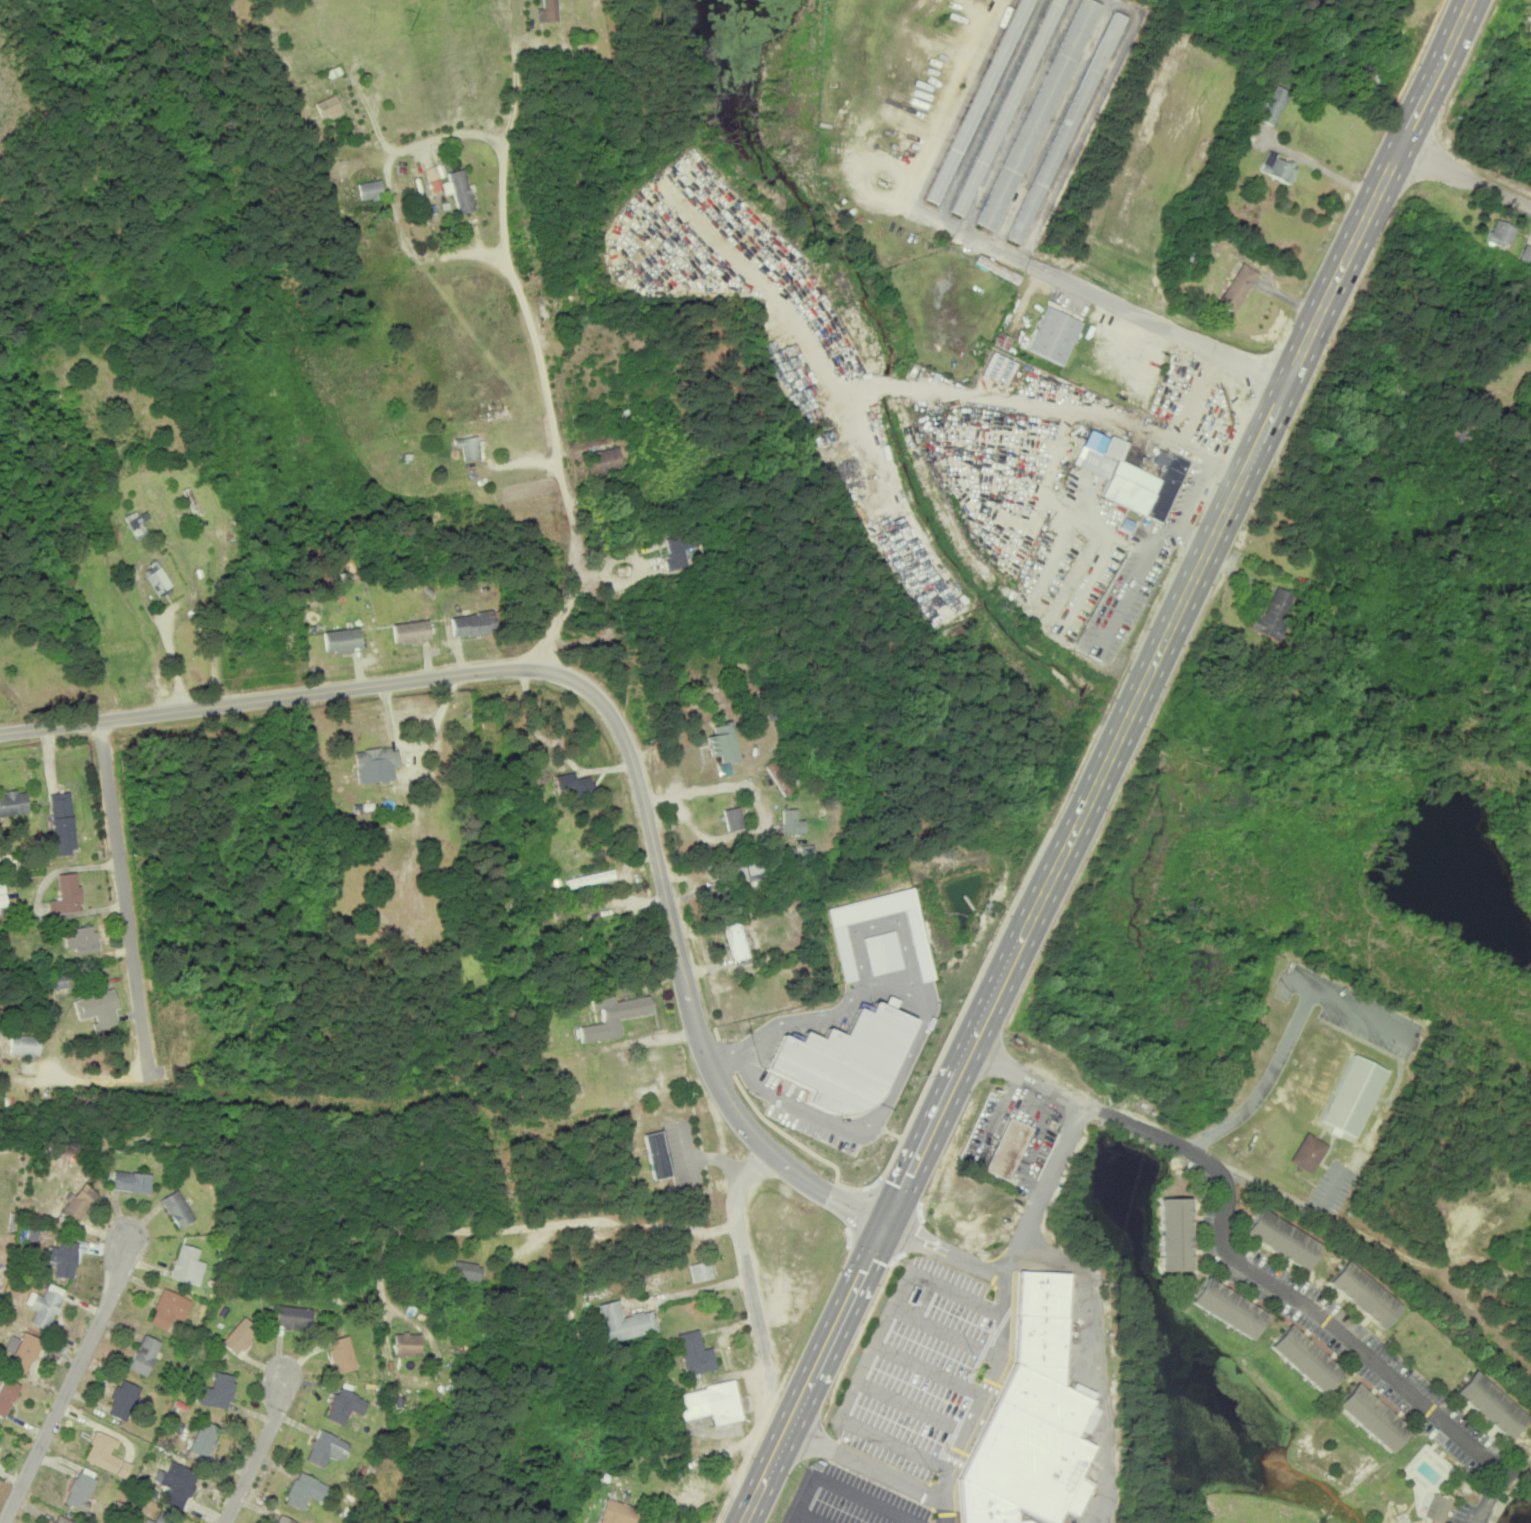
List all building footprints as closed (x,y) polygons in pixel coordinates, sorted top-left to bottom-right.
[(536,8),(537,21),(558,21),(557,0),(542,0),(543,8),(536,8)] [(1036,46),(1038,40),(1045,43),(1066,0),(1051,0),(1030,43),(1036,46)] [(1093,0),(1080,0),(1060,53),(1073,58),(1073,59),(1075,60),(1080,47),(1083,49),(1100,3),(1093,0)] [(1257,118),(1273,126),(1289,92),(1274,85),(1257,118)] [(322,120),(343,112),(335,94),(315,102),(322,120)] [(323,138),(315,125),(306,130),(314,144),(323,138)] [(952,211),(965,216),(993,150),(980,144),(952,211)] [(1290,184),(1298,166),(1267,152),(1259,170),(1290,184)] [(442,190),(436,165),(425,168),(432,192),(442,190)] [(450,181),(441,183),(444,194),(453,192),(459,214),(474,210),(463,168),(447,173),(450,181)] [(996,180),(977,223),(995,231),(1018,178),(1015,177),(1011,187),(999,182),(1000,181),(996,180)] [(358,183),(361,201),(383,198),(380,179),(358,183)] [(1510,247),(1515,226),(1492,220),(1487,242),(1510,247)] [(1523,244),(1518,259),(1530,263),(1530,246),(1523,244)] [(1016,280),(1019,272),(977,255),(974,264),(1016,280)] [(1235,313),(1256,271),(1239,262),(1218,304),(1235,313)] [(1027,350),(1063,365),(1082,322),(1047,306),(1027,350)] [(1012,338),(997,332),(992,345),(1007,351),(1012,338)] [(982,374),(1006,385),(1017,363),(993,351),(982,374)] [(1099,497),(1163,522),(1187,460),(1157,448),(1152,462),(1163,466),(1159,478),(1118,462),(1125,442),(1108,435),(1100,454),(1079,446),(1072,465),(1106,478),(1099,497)] [(463,460),(480,459),(478,437),(453,438),(454,447),(463,447),(463,460)] [(623,468),(619,446),(585,453),(589,474),(623,468)] [(149,518),(145,511),(137,515),(135,511),(125,517),(137,540),(148,534),(142,521),(149,518)] [(1118,527),(1129,532),(1133,521),(1122,517),(1118,527)] [(662,539),(669,570),(686,566),(683,550),(693,548),(690,533),(662,539)] [(143,569),(158,597),(172,589),(157,561),(143,569)] [(1264,614),(1256,611),(1249,629),(1278,640),(1295,594),(1275,586),(1264,614)] [(496,634),(494,612),(451,615),(452,637),(496,634)] [(427,619),(391,625),(394,645),(431,640),(427,619)] [(324,651),(333,650),(333,653),(361,649),(358,627),(322,632),(324,651)] [(713,725),(714,735),(707,736),(710,756),(719,755),(721,763),(739,760),(732,722),(713,725)] [(353,752),(356,771),(400,766),(397,747),(353,752)] [(784,796),(793,790),(774,760),(765,766),(784,796)] [(720,777),(732,774),(729,762),(718,764),(720,777)] [(573,787),(574,796),(594,794),(592,776),(574,778),(573,773),(555,775),(557,789),(573,787)] [(25,790),(1,792),(2,798),(0,798),(0,816),(27,814),(25,790)] [(69,791),(48,794),(55,851),(76,848),(69,791)] [(728,831),(744,826),(738,805),(722,810),(728,831)] [(797,820),(797,809),(783,809),(783,833),(805,833),(805,820),(797,820)] [(785,858),(799,857),(799,856),(816,855),(815,845),(784,847),(785,858)] [(736,862),(738,890),(757,888),(756,880),(765,879),(763,860),(736,862)] [(565,880),(568,889),(615,877),(612,868),(565,880)] [(57,874),(59,899),(47,901),(49,913),(81,910),(76,872),(57,874)] [(827,907),(843,982),(856,979),(844,923),(905,910),(921,982),(932,979),(913,888),(827,907)] [(748,957),(740,921),(725,925),(732,960),(748,957)] [(65,947),(74,946),(75,954),(97,952),(94,925),(73,927),(74,936),(64,937),(65,947)] [(863,937),(871,975),(902,968),(895,931),(863,937)] [(73,1000),(78,1020),(93,1016),(96,1030),(117,1024),(113,1009),(119,1008),(114,989),(73,1000)] [(621,1037),(619,1017),(652,1013),(650,995),(615,1000),(614,995),(591,999),(592,1010),(600,1009),(602,1023),(579,1026),(581,1042),(621,1037)] [(766,1071),(811,1089),(806,1102),(847,1119),(852,1108),(871,1116),(910,1018),(872,1002),(868,1012),(856,1007),(844,1035),(826,1028),(822,1038),(803,1031),(799,1042),(781,1035),(766,1071)] [(9,1054),(38,1055),(39,1037),(10,1035),(9,1054)] [(1382,1070),(1347,1054),(1318,1121),(1330,1126),(1327,1132),(1337,1137),(1339,1132),(1353,1137),(1382,1070)] [(986,1171),(1009,1180),(1031,1126),(1009,1117),(986,1171)] [(670,1177),(663,1131),(645,1134),(652,1179),(670,1177)] [(1326,1145),(1304,1132),(1288,1161),(1310,1174),(1326,1145)] [(112,1191),(150,1192),(151,1173),(113,1171),(112,1191)] [(60,1212),(75,1224),(98,1195),(83,1183),(76,1192),(71,1189),(64,1198),(68,1202),(60,1212)] [(194,1219),(178,1189),(161,1199),(178,1228),(194,1219)] [(1161,1271),(1192,1270),(1191,1198),(1160,1198),(1161,1271)] [(1244,1233),(1305,1271),(1322,1244),(1260,1207),(1244,1233)] [(61,1247),(48,1246),(47,1261),(55,1262),(54,1277),(74,1278),(77,1243),(61,1242),(61,1247)] [(204,1262),(197,1261),(199,1248),(178,1244),(171,1280),(199,1285),(204,1262)] [(714,1277),(709,1259),(689,1265),(693,1282),(714,1277)] [(452,1278),(479,1282),(482,1264),(455,1260),(452,1278)] [(1383,1329),(1402,1306),(1346,1260),(1327,1284),(1383,1329)] [(1027,1520),(1017,1519),(1018,1508),(1053,1522),(1057,1522),(1063,1509),(1078,1515),(1092,1482),(1080,1477),(1094,1445),(1076,1438),(1080,1428),(1090,1433),(1101,1406),(1093,1403),(1094,1391),(1074,1383),(1071,1389),(1060,1385),(1072,1275),(1022,1270),(1013,1358),(972,1456),(965,1522),(1034,1522),(1027,1520)] [(1268,1312),(1205,1277),(1190,1304),(1253,1339),(1268,1312)] [(48,1330),(64,1290),(48,1283),(43,1296),(30,1291),(25,1304),(36,1309),(30,1322),(48,1330)] [(148,1323),(166,1331),(172,1316),(183,1321),(191,1300),(163,1288),(148,1323)] [(598,1304),(606,1342),(657,1332),(652,1310),(622,1316),(618,1300),(598,1304)] [(313,1309),(279,1305),(276,1325),(311,1329),(313,1309)] [(1390,1339),(1448,1383),(1465,1360),(1408,1316),(1390,1339)] [(237,1356),(259,1331),(242,1317),(221,1342),(237,1356)] [(1269,1346),(1323,1394),(1344,1372),(1290,1324),(1269,1346)] [(717,1369),(713,1347),(702,1349),(699,1331),(679,1335),(686,1375),(717,1369)] [(11,1335),(5,1349),(14,1353),(8,1366),(27,1374),(42,1340),(23,1332),(20,1339),(11,1335)] [(394,1334),(395,1356),(421,1355),(420,1333),(394,1334)] [(160,1342),(142,1334),(128,1369),(145,1376),(160,1342)] [(337,1374),(357,1368),(348,1335),(327,1341),(337,1374)] [(1454,1392),(1507,1441),(1528,1418),(1475,1369),(1454,1392)] [(199,1404),(229,1410),(235,1376),(215,1372),(211,1388),(203,1386),(199,1404)] [(2,1377),(0,1382),(0,1416),(5,1419),(19,1384),(2,1377)] [(108,1406),(128,1415),(140,1388),(120,1379),(108,1406)] [(714,1425),(742,1419),(734,1381),(677,1393),(682,1420),(712,1414),(714,1425)] [(1336,1405),(1390,1453),(1410,1431),(1356,1382),(1336,1405)] [(368,1400),(338,1387),(325,1418),(343,1426),(350,1410),(362,1415),(368,1400)] [(205,1459),(219,1429),(202,1420),(188,1451),(205,1459)] [(305,1460),(323,1468),(329,1455),(342,1461),(350,1443),(318,1429),(305,1460)] [(83,1460),(125,1478),(131,1464),(111,1455),(117,1440),(96,1430),(83,1460)] [(186,1505),(199,1474),(169,1461),(165,1471),(157,1468),(152,1480),(171,1488),(167,1497),(186,1505)] [(96,1480),(78,1471),(63,1501),(85,1512),(90,1503),(86,1501),(96,1480)] [(326,1483),(297,1471),(285,1503),(303,1510),(309,1497),(318,1501),(326,1483)] [(1451,1499),(1433,1493),(1424,1517),(1439,1522),(1443,1522),(1451,1499)] [(639,1508),(606,1498),(599,1522),(634,1522),(639,1508)] [(167,1521),(169,1515),(158,1512),(155,1521),(144,1518),(142,1522),(173,1522),(167,1521)] [(278,1514),(274,1522),(294,1522),(294,1521),(278,1514)] [(74,1522),(55,1515),(52,1522),(73,1522),(74,1522)]
